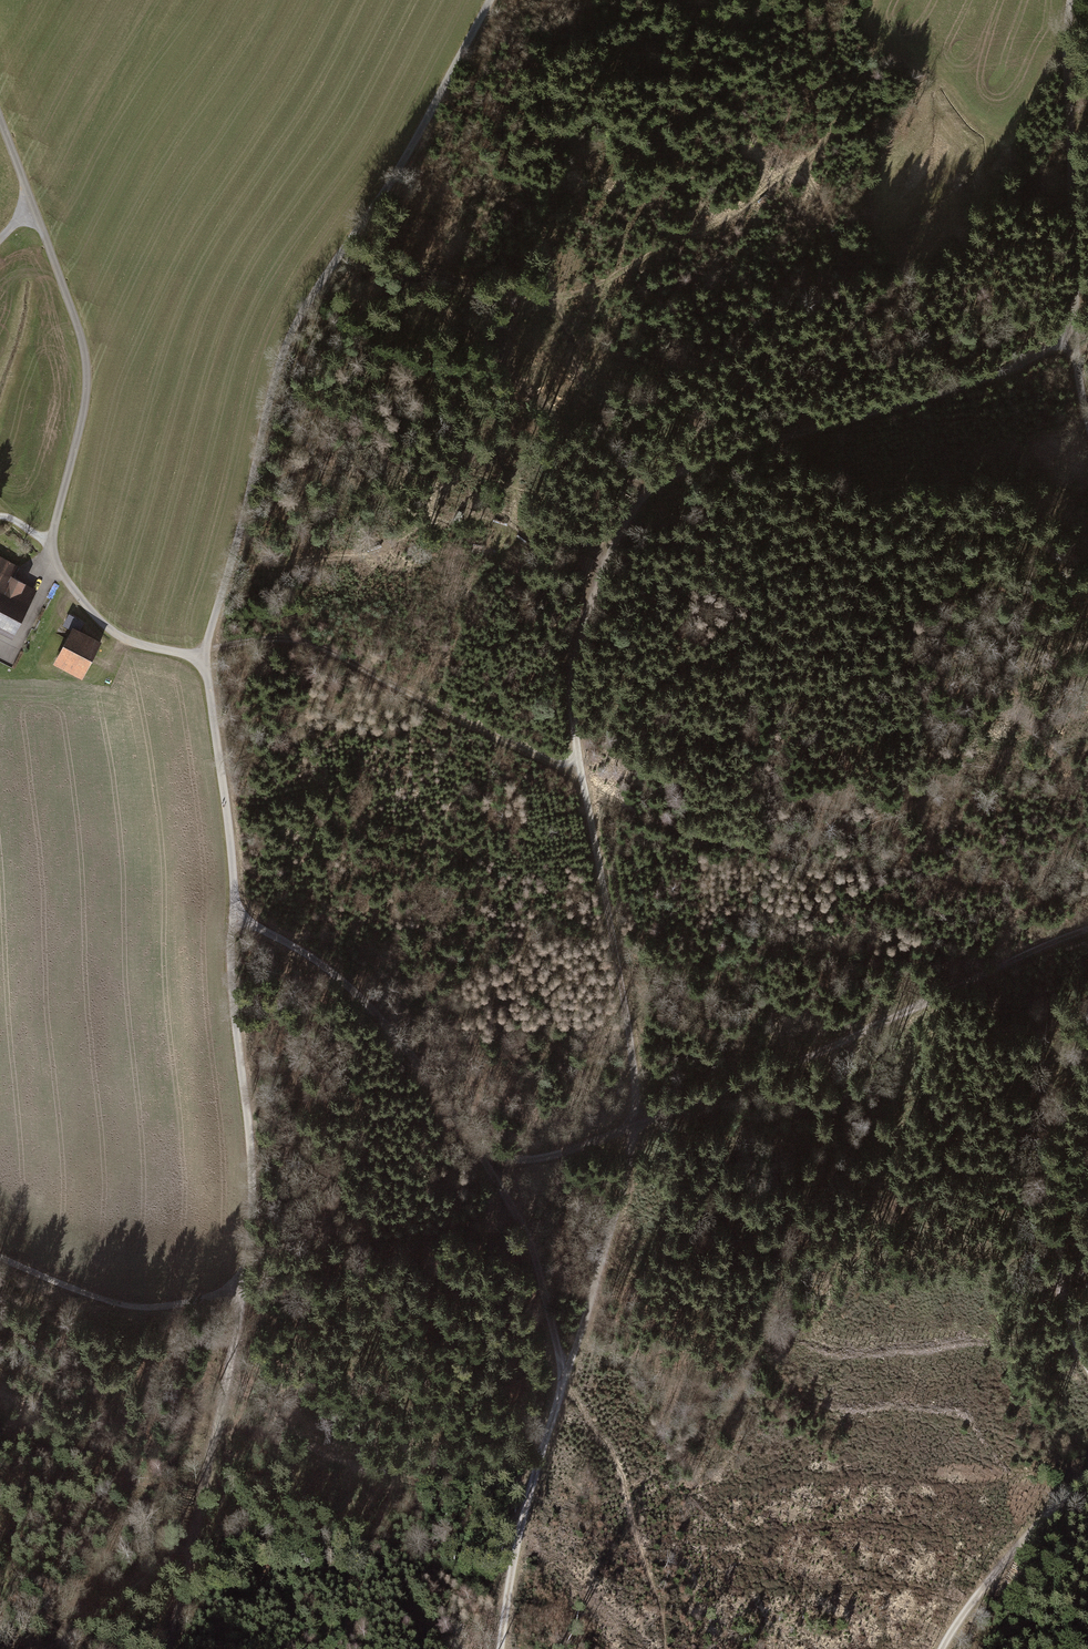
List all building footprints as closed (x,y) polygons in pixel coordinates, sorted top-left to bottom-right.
[(37,593),(13,580),(20,567),(0,556),(0,635),(11,641),(37,593)] [(102,644),(75,629),(56,664),(82,679),(102,644)]
